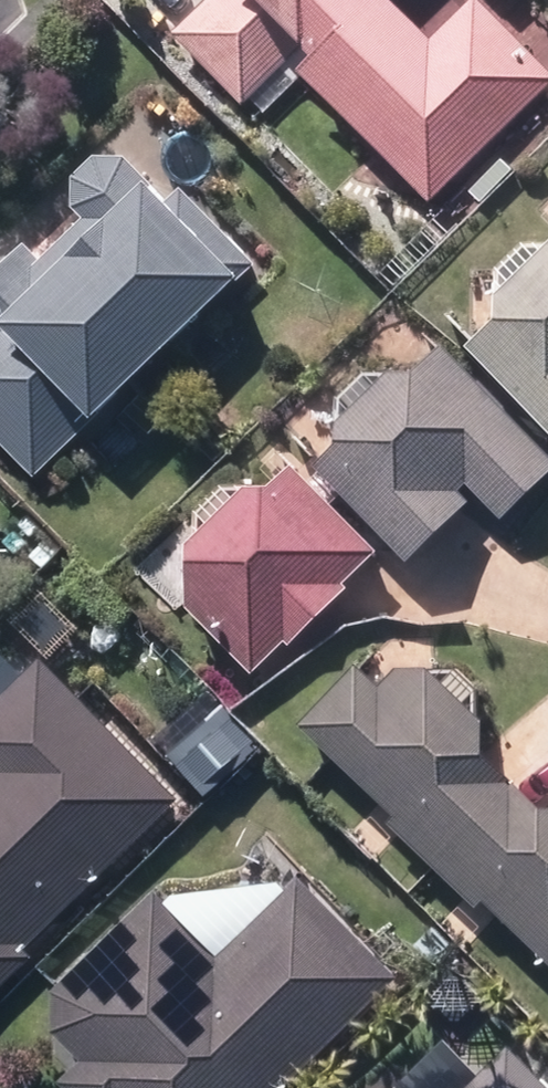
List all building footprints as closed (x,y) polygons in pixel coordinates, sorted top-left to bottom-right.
[(169,33),(242,104),(303,41),(299,38),(337,0),(202,0),(169,33)] [(34,477),(101,413),(95,406),(238,269),(125,151),(92,156),(74,173),(73,204),(85,216),(39,259),(24,243),(0,266),(0,441),(34,477)] [(467,276),(466,329),(481,329),(463,345),(547,430),(547,239),(495,290),(495,275),(467,276)] [(336,443),(314,464),(405,560),(469,501),(457,487),(465,479),(501,518),(547,472),(547,456),(442,345),(414,370),(392,370),(384,370),(336,420),(336,443)] [(186,604),(249,667),(367,550),(285,468),(267,486),(243,484),(186,540),(186,604)] [(32,956),(28,951),(179,798),(39,660),(0,700),(0,988),(32,956)] [(472,720),(420,673),(391,669),(378,686),(376,684),(371,690),(346,670),(300,722),(398,810),(385,825),(431,865),(503,784),(471,754),(472,720)] [(547,955),(547,810),(531,809),(503,784),(431,865),(475,905),(483,897),(547,955)] [(398,979),(298,874),(214,954),(155,891),(52,989),(51,1033),(80,1063),(61,1081),(68,1087),(282,1087),(398,979)] [(507,1044),(464,1087),(547,1087),(547,1086),(507,1044)] [(430,1068),(410,1087),(451,1087),(430,1068)]
